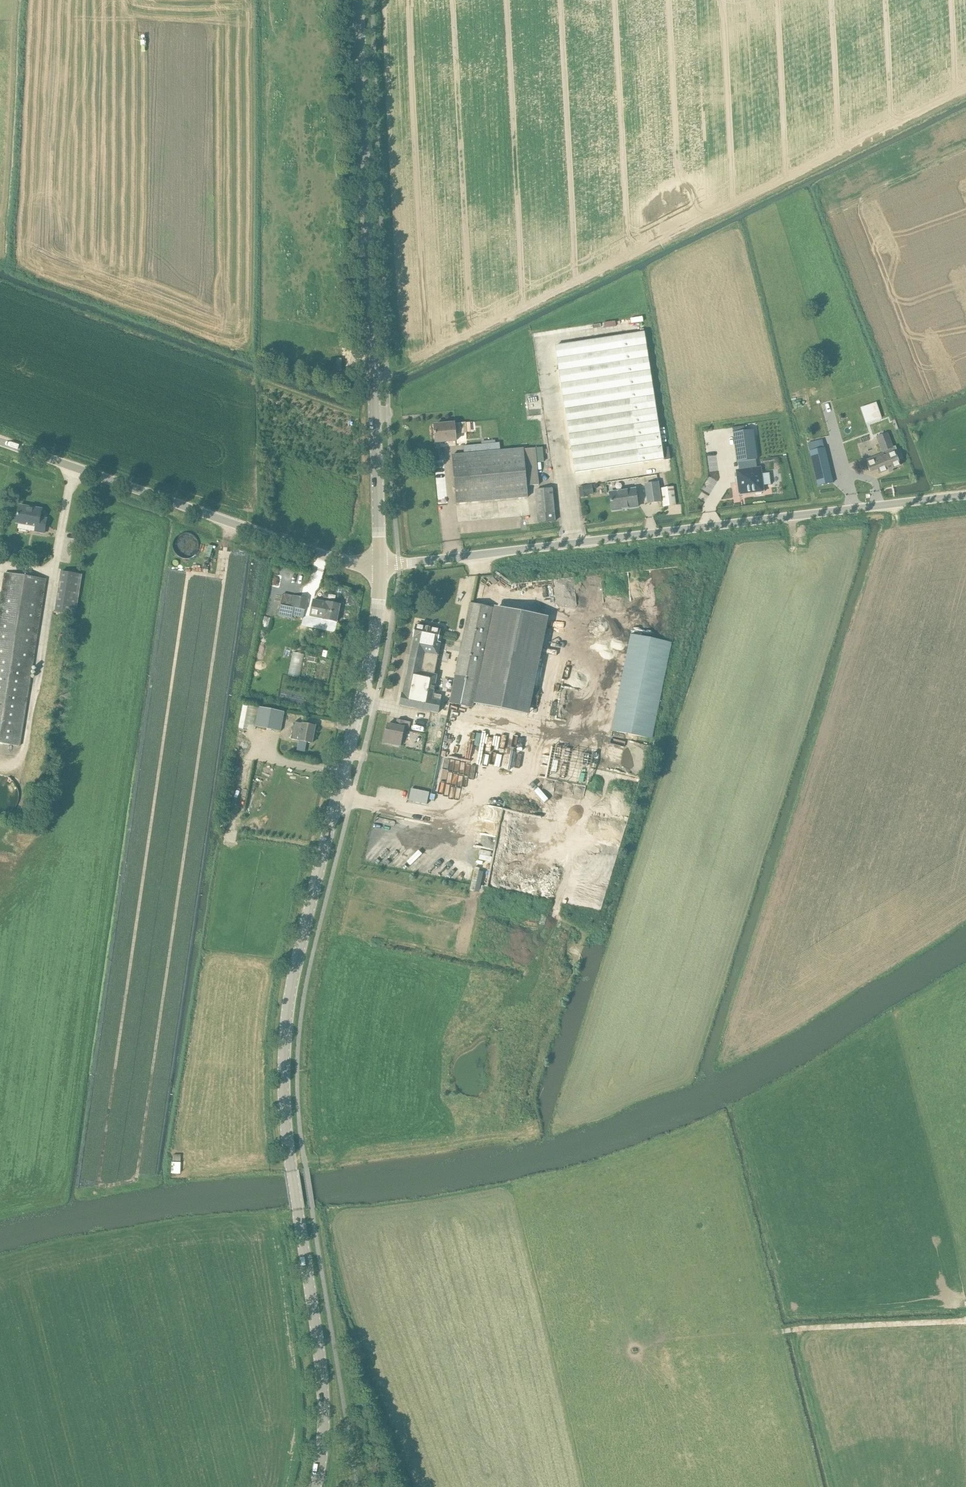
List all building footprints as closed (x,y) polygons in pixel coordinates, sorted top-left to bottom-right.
[(555,345),(575,473),(664,459),(644,332),(555,345)] [(741,480),(766,477),(763,452),(757,453),(756,445),(759,445),(756,415),(735,418),(738,447),(741,447),(742,455),(738,455),(741,480)] [(434,425),(436,442),(456,440),(456,434),(467,433),(467,432),(471,432),(470,422),(434,425)] [(877,469),(879,473),(900,465),(895,453),(898,452),(896,446),(893,447),(888,433),(887,433),(884,427),(874,431),(877,437),(876,437),(882,453),(883,452),(883,453),(865,460),(866,463),(870,472),(877,469)] [(825,447),(824,448),(822,440),(808,443),(809,451),(818,486),(834,483),(825,447)] [(452,455),(456,504),(528,497),(527,486),(539,485),(536,448),(524,449),(524,448),(500,450),(500,443),(463,446),(464,453),(452,455)] [(644,484),(648,504),(662,502),(659,482),(644,484)] [(593,484),(580,486),(581,496),(594,494),(593,484)] [(674,486),(660,488),(663,506),(676,505),(674,486)] [(553,488),(535,490),(538,523),(555,521),(553,488)] [(612,510),(638,507),(635,489),(609,493),(612,510)] [(40,517),(42,509),(19,505),(17,523),(36,526),(35,531),(44,533),(47,519),(40,517)] [(76,614),(80,593),(82,574),(61,571),(55,611),(76,614)] [(70,621),(40,617),(46,579),(5,573),(0,603),(0,752),(18,755),(20,745),(50,750),(70,621)] [(283,593),(278,616),(291,619),(293,608),(306,610),(308,598),(283,593)] [(310,615),(324,618),(323,619),(337,621),(340,605),(327,602),(313,600),(310,615)] [(493,607),(469,602),(449,703),(473,707),(493,607)] [(529,713),(548,618),(494,606),(475,703),(528,715),(529,713)] [(413,637),(414,637),(403,692),(402,692),(399,705),(438,713),(441,700),(441,695),(434,694),(434,692),(440,693),(440,691),(443,691),(446,675),(437,674),(437,675),(435,674),(442,636),(439,635),(440,629),(416,625),(413,637)] [(672,643),(630,634),(611,731),(652,739),(672,643)] [(289,675),(301,677),(304,653),(291,651),(289,675)] [(281,731),(284,712),(269,709),(259,707),(256,726),(281,731)] [(401,745),(404,728),(409,729),(411,722),(397,719),(395,725),(388,723),(384,742),(401,745)] [(458,721),(454,744),(545,760),(542,776),(592,785),(599,746),(458,721)] [(312,742),(315,726),(294,722),(291,738),(312,742)] [(412,732),(411,744),(422,744),(423,733),(412,732)] [(466,765),(463,768),(472,778),(475,774),(466,765)] [(1,816),(5,815),(8,813),(11,811),(14,809),(16,806),(17,802),(18,799),(19,795),(18,792),(17,788),(16,785),(14,782),(11,779),(8,777),(5,775),(1,775),(0,774),(0,816),(1,816)] [(422,795),(404,791),(402,803),(420,807),(422,795)] [(173,1154),(173,1173),(183,1173),(183,1154),(173,1154)]
